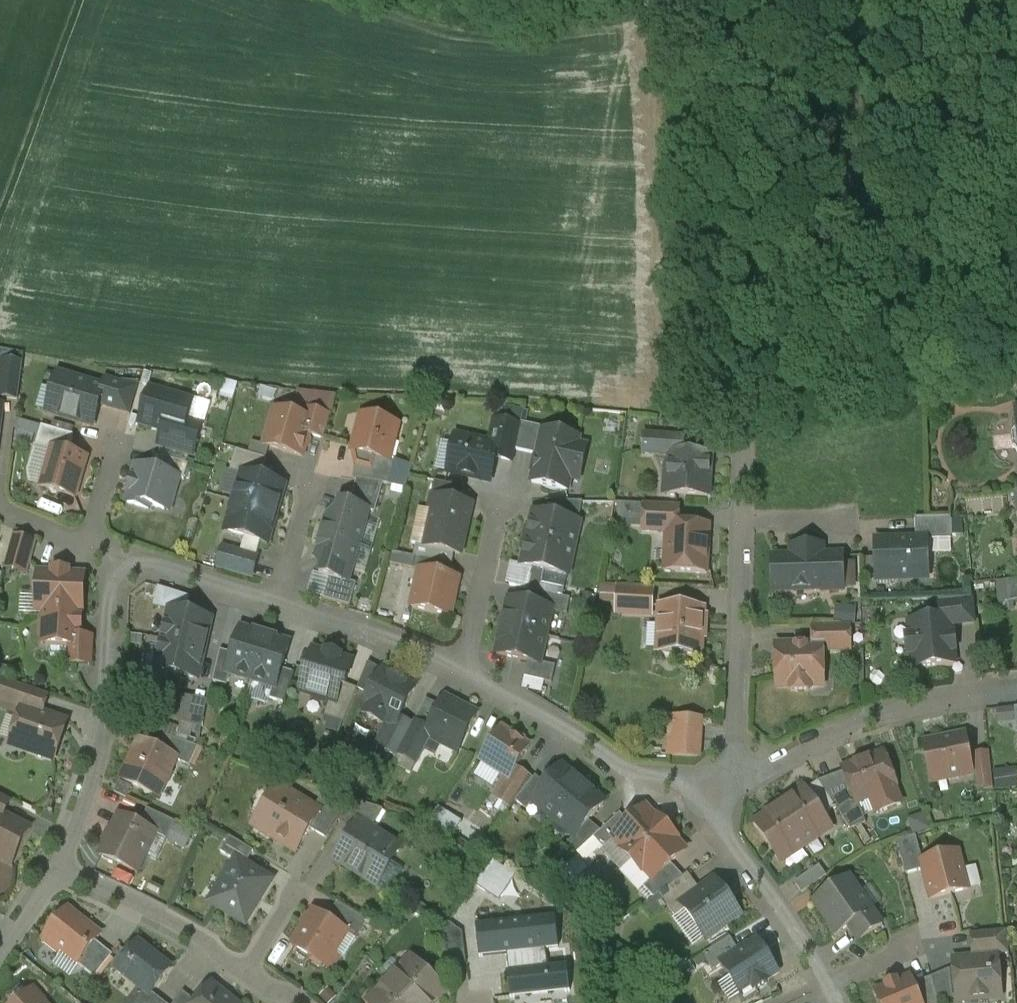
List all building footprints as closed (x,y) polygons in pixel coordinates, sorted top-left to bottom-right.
[(3,362),(0,387),(0,398),(18,401),(23,365),(3,362)] [(104,389),(58,376),(53,393),(57,400),(53,414),(53,416),(80,424),(94,428),(100,407),(105,390),(104,389)] [(140,384),(106,382),(104,389),(105,390),(100,407),(131,416),(140,384)] [(193,404),(150,391),(140,425),(164,432),(183,437),(187,423),(193,404)] [(336,398),(321,396),(316,414),(310,412),(307,420),(313,422),(309,437),(324,441),(336,398)] [(307,420),(275,411),(265,448),(303,459),(305,452),(308,450),(310,443),(308,440),(309,437),(313,422),(307,420)] [(379,420),(367,417),(364,419),(362,418),(353,453),(355,454),(390,463),(390,462),(399,428),(381,423),(379,420)] [(203,427),(187,423),(183,437),(164,432),(160,445),(194,455),(203,427)] [(521,429),(496,423),(491,446),(498,448),(496,460),(513,463),(516,452),(521,429)] [(545,430),(522,425),(521,429),(516,452),(538,457),(543,432),(545,433),(545,430)] [(74,437),(42,428),(36,447),(52,452),(53,451),(69,455),(74,437)] [(545,433),(543,432),(538,457),(532,484),(568,492),(570,480),(580,482),(584,464),(574,462),(579,440),(545,433)] [(684,440),(645,438),(644,455),(671,457),(671,455),(683,456),(684,440)] [(491,446),(456,439),(449,474),(486,482),(488,469),(494,465),(496,460),(498,448),(491,446)] [(69,455),(53,451),(52,452),(41,489),(76,499),(87,461),(69,455)] [(267,461),(236,452),(230,473),(242,476),(243,475),(261,480),(267,461)] [(390,463),(355,454),(359,460),(358,467),(356,467),(354,482),(357,482),(384,486),(389,487),(396,463),(390,462),(390,463)] [(683,456),(671,455),(671,457),(670,465),(666,469),(665,476),(669,480),(671,481),(670,496),(708,498),(711,457),(683,456)] [(189,466),(154,456),(150,471),(179,479),(178,480),(184,482),(189,466)] [(150,471),(140,468),(136,482),(133,481),(130,492),(132,492),(128,505),(149,511),(150,507),(165,511),(168,498),(173,500),(178,480),(179,479),(150,471)] [(261,480),(243,475),(242,476),(234,503),(277,515),(285,487),(261,480)] [(384,486),(357,482),(350,506),(369,511),(369,513),(376,514),(384,486)] [(464,490),(435,483),(432,498),(461,504),(464,490)] [(461,504),(432,498),(429,512),(434,513),(426,548),(461,556),(469,518),(458,516),(461,504)] [(277,515),(234,503),(226,533),(268,545),(277,515)] [(350,506),(341,503),(338,512),(328,517),(322,538),(359,548),(369,513),(369,511),(350,506)] [(568,504),(547,503),(544,517),(564,521),(568,504)] [(583,504),(568,504),(564,521),(579,524),(583,504)] [(679,508),(645,507),(644,532),(668,533),(669,526),(678,526),(679,508)] [(544,517),(534,514),(532,528),(527,531),(525,540),(574,551),(580,525),(579,524),(564,521),(544,517)] [(951,519),(915,520),(916,541),(927,541),(927,542),(952,541),(951,519)] [(678,526),(669,526),(668,533),(666,572),(706,574),(708,528),(678,526)] [(359,548),(322,538),(317,558),(322,568),(320,576),(329,579),(348,585),(349,583),(359,548)] [(35,545),(13,539),(7,563),(28,569),(35,545)] [(574,551),(525,540),(523,549),(526,554),(523,567),(532,569),(545,572),(568,577),(574,551)] [(916,541),(876,542),(877,582),(928,581),(927,542),(927,541),(916,541)] [(822,548),(792,549),(792,558),(772,559),(773,592),(822,590),(823,590),(823,558),(822,548)] [(258,560),(223,550),(218,569),(252,579),(258,560)] [(843,557),(823,558),(823,590),(822,590),(822,593),(844,593),(843,557)] [(437,564),(417,559),(414,571),(420,572),(434,575),(437,564)] [(453,567),(437,564),(434,575),(451,579),(453,567)] [(523,567),(511,565),(506,586),(527,591),(532,569),(523,567)] [(545,572),(532,569),(527,591),(540,594),(545,572)] [(69,573),(54,572),(54,575),(41,574),(40,574),(39,574),(39,576),(39,584),(35,584),(34,595),(38,596),(37,611),(37,613),(39,613),(39,612),(44,613),(44,621),(41,621),(40,636),(43,636),(43,638),(57,639),(56,646),(70,647),(70,638),(79,639),(79,631),(82,631),(82,620),(80,620),(80,615),(81,615),(83,615),(83,613),(84,578),(85,578),(85,577),(83,577),(69,576),(69,573)] [(434,575),(420,572),(412,609),(450,618),(458,580),(451,579),(434,575)] [(348,585),(329,579),(323,600),(350,608),(357,586),(349,583),(348,585)] [(1005,583),(1007,605),(1016,604),(1016,581),(1005,583)] [(654,589),(618,587),(617,607),(652,609),(652,610),(653,610),(654,589)] [(168,593),(159,590),(154,609),(164,611),(168,593)] [(571,601),(543,595),(540,608),(552,611),(552,612),(567,616),(571,601)] [(974,600),(938,601),(940,621),(949,620),(950,627),(976,624),(974,600)] [(540,608),(509,602),(505,619),(503,619),(501,629),(546,638),(552,612),(552,611),(540,608)] [(702,610),(662,608),(660,608),(660,610),(658,653),(658,655),(660,655),(699,657),(701,657),(701,655),(703,612),(704,612),(704,610),(702,610)] [(860,623),(860,609),(840,609),(840,623),(860,623)] [(211,622),(170,612),(157,672),(198,681),(211,622)] [(940,621),(910,624),(912,638),(909,638),(906,642),(907,653),(911,656),(914,655),(915,669),(954,666),(953,652),(956,652),(954,637),(951,638),(950,627),(949,620),(940,621)] [(850,627),(814,628),(814,646),(823,646),(823,651),(850,651),(850,627)] [(546,638),(501,629),(499,638),(501,639),(497,656),(528,663),(540,666),(540,664),(546,638)] [(259,636),(241,630),(233,656),(228,674),(231,675),(252,682),(266,636),(260,634),(259,636)] [(273,638),(266,636),(252,682),(274,689),(276,690),(282,671),(290,645),(272,640),(273,638)] [(79,639),(70,638),(70,647),(69,665),(91,666),(93,639),(79,639)] [(823,651),(823,646),(814,646),(777,647),(778,688),(791,688),(791,692),(810,691),(810,688),(823,687),(823,651)] [(327,654),(327,656),(315,652),(313,651),(313,653),(301,692),(300,693),(302,694),(316,698),(315,701),(329,705),(330,702),(337,704),(341,690),(345,688),(346,686),(352,665),(353,665),(353,664),(351,663),(340,660),(340,658),(338,657),(337,659),(329,656),(329,654),(327,654)] [(233,656),(221,652),(214,683),(227,687),(231,675),(228,674),(233,656)] [(556,668),(540,664),(540,666),(528,663),(525,679),(552,685),(556,668)] [(282,671),(276,690),(274,689),(270,701),(284,705),(294,675),(282,671)] [(416,690),(382,673),(362,712),(367,715),(369,720),(380,725),(385,724),(390,726),(396,729),(400,721),(416,690)] [(0,690),(0,711),(21,719),(24,710),(13,706),(19,690),(3,684),(0,690)] [(345,688),(341,690),(337,704),(330,702),(329,705),(325,719),(344,724),(357,691),(346,686),(345,688)] [(48,700),(19,690),(13,706),(24,710),(43,716),(48,700)] [(429,731),(426,737),(430,738),(458,753),(477,716),(445,700),(429,731)] [(43,716),(24,710),(21,719),(12,744),(29,750),(28,754),(36,757),(38,759),(43,761),(45,760),(54,763),(65,730),(50,726),(52,719),(43,716)] [(204,720),(181,715),(179,724),(202,729),(204,720)] [(700,722),(671,720),(669,757),(698,759),(700,722)] [(396,729),(390,726),(378,749),(397,759),(398,756),(413,727),(400,721),(396,729)] [(413,727),(398,756),(416,765),(430,738),(426,737),(429,731),(415,724),(413,727)] [(530,748),(502,730),(482,763),(507,779),(509,780),(516,770),(530,748)] [(965,737),(925,745),(932,783),(972,775),(965,737)] [(199,749),(164,738),(158,752),(176,761),(176,762),(190,768),(199,749)] [(158,752),(140,743),(122,782),(159,799),(164,788),(167,788),(171,779),(170,776),(176,762),(176,761),(158,752)] [(883,755),(844,770),(853,793),(857,804),(858,803),(896,788),(883,755)] [(988,755),(975,756),(977,776),(991,774),(988,755)] [(546,786),(532,802),(534,803),(574,838),(575,838),(589,823),(604,804),(589,791),(589,787),(581,781),(577,781),(562,768),(546,786)] [(533,781),(516,770),(509,780),(507,779),(495,798),(511,808),(515,802),(516,803),(533,781)] [(977,776),(976,776),(978,792),(993,790),(991,774),(977,776)] [(533,781),(516,803),(527,812),(534,803),(532,802),(546,786),(536,777),(533,781)] [(819,783),(806,791),(822,816),(835,808),(831,801),(819,783)] [(315,811),(278,789),(254,827),(297,854),(311,831),(320,815),(315,811)] [(822,816),(806,791),(793,799),(792,797),(766,814),(768,817),(756,825),(781,863),(831,830),(822,816)] [(853,793),(831,801),(835,808),(851,831),(866,825),(858,803),(857,804),(853,793)] [(885,806),(905,802),(903,793),(884,796),(885,806)] [(0,797),(0,815),(5,818),(12,804),(0,797)] [(344,814),(321,800),(315,811),(320,815),(311,831),(328,841),(339,823),(344,814)] [(384,813),(352,802),(344,814),(339,823),(355,833),(359,825),(372,833),(384,813)] [(629,824),(614,839),(615,840),(623,849),(623,850),(623,849),(622,850),(623,852),(632,861),(667,829),(658,819),(657,817),(656,819),(647,810),(646,809),(645,810),(629,824)] [(176,825),(148,811),(140,828),(155,835),(155,836),(168,842),(176,825)] [(0,815),(0,860),(12,867),(31,832),(5,818),(0,815)] [(601,833),(594,839),(604,850),(615,840),(614,839),(629,824),(620,815),(601,833)] [(140,828),(120,818),(102,857),(137,874),(155,836),(155,835),(140,828)] [(589,823),(575,838),(574,838),(567,846),(577,855),(594,839),(601,833),(589,823)] [(372,833),(359,825),(355,833),(337,862),(377,887),(400,850),(372,833)] [(171,840),(191,849),(197,836),(177,826),(171,840)] [(667,829),(632,861),(641,871),(641,872),(642,873),(644,872),(643,871),(644,871),(652,880),(653,881),(671,865),(685,852),(685,853),(686,852),(685,850),(676,841),(677,841),(678,840),(677,839),(667,829)] [(916,837),(898,842),(906,875),(924,871),(922,863),(923,862),(916,837)] [(254,854),(230,839),(221,854),(237,864),(237,862),(246,868),(254,854)] [(923,862),(922,863),(924,871),(931,900),(968,891),(958,853),(923,862)] [(475,887),(499,903),(517,878),(493,861),(475,887)] [(246,868),(237,862),(237,864),(212,904),(245,925),(270,883),(246,868)] [(671,865),(653,881),(652,880),(644,888),(654,899),(659,896),(683,878),(671,865)] [(981,865),(971,868),(977,888),(986,885),(981,865)] [(819,867),(795,884),(802,894),(827,877),(819,867)] [(683,878),(659,896),(676,919),(685,912),(681,906),(701,892),(688,875),(683,878)] [(850,878),(814,903),(836,936),(849,928),(873,912),(850,878)] [(740,915),(715,882),(701,892),(681,906),(685,912),(706,940),(740,915)] [(368,924),(338,905),(327,922),(345,934),(345,935),(357,942),(368,924)] [(873,912),(849,928),(859,943),(883,927),(873,912)] [(100,939),(68,913),(46,941),(47,942),(45,945),(58,955),(60,953),(78,967),(96,944),(100,939)] [(327,922),(315,915),(315,914),(314,913),(313,915),(314,915),(294,948),(293,947),(292,948),(294,949),(311,959),(312,963),(319,968),(323,967),(332,972),(333,970),(326,966),(345,935),(345,934),(327,922)] [(549,970),(547,952),(558,951),(555,921),(478,929),(481,959),(508,957),(512,999),(570,993),(567,969),(549,970)] [(463,936),(448,925),(444,930),(446,947),(464,945),(463,936)] [(1007,932),(971,936),(974,959),(997,957),(1009,956),(1007,932)] [(730,939),(703,956),(713,972),(723,966),(722,965),(740,954),(730,939)] [(740,954),(722,965),(723,966),(742,996),(744,998),(767,984),(765,981),(777,973),(757,942),(740,954)] [(113,958),(96,944),(78,967),(95,981),(113,958)] [(464,945),(446,947),(449,969),(467,967),(464,945)] [(171,972),(139,946),(129,957),(130,966),(123,976),(144,993),(151,998),(152,996),(171,972)] [(954,962),(958,1002),(959,1002),(1001,999),(997,957),(974,959),(954,962)] [(412,962),(391,984),(411,1002),(438,1002),(446,994),(412,962)] [(913,986),(920,1002),(938,1002),(932,978),(913,986)] [(898,985),(897,982),(886,987),(887,989),(876,994),(880,1002),(920,1002),(913,986),(910,979),(898,985)] [(391,984),(372,1002),(411,1002),(391,984)] [(212,988),(200,1002),(232,1002),(212,988)] [(144,993),(137,1002),(161,1002),(152,996),(151,998),(144,993)]
